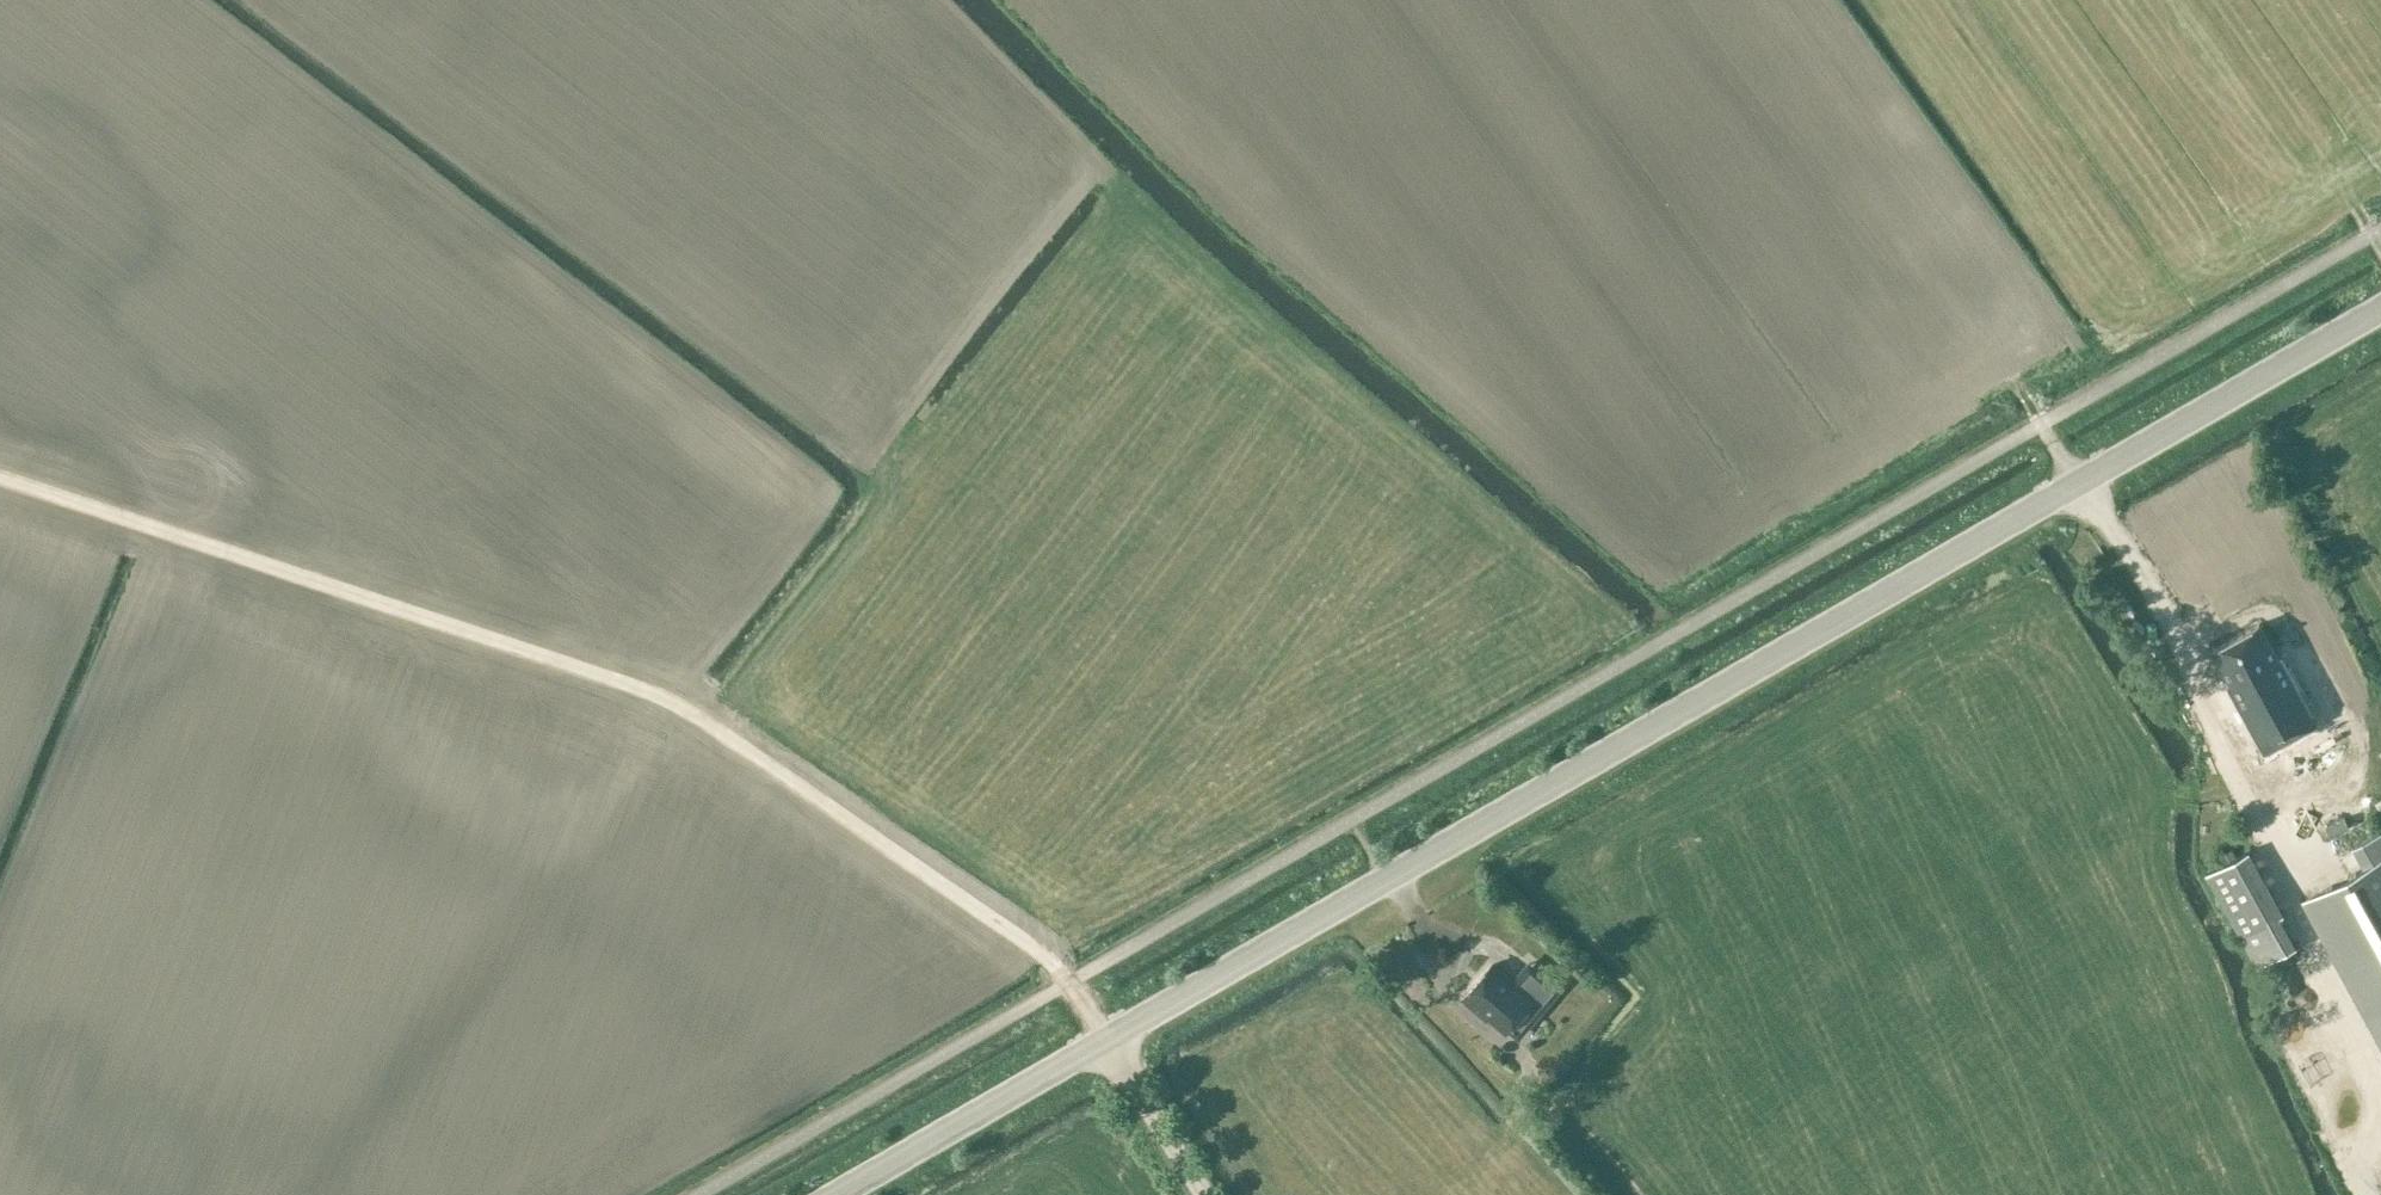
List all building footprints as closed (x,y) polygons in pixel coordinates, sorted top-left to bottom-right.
[(2212,699),(2213,698),(2280,822),(2353,782),(2283,656),(2278,658),(2261,625),(2214,649),(2233,684),(2211,695),(2212,699)] [(2369,1014),(2380,1035),(2380,834),(2353,849),(2364,869),(2308,900),(2369,1014)] [(2207,873),(2242,936),(2258,967),(2297,944),(2281,915),(2284,913),(2250,850),(2207,873)] [(1493,963),(1464,997),(1487,1017),(1489,1014),(1507,1029),(1522,1010),(1532,1019),(1559,988),(1535,967),(1525,979),(1519,974),(1514,981),(1493,963)]
